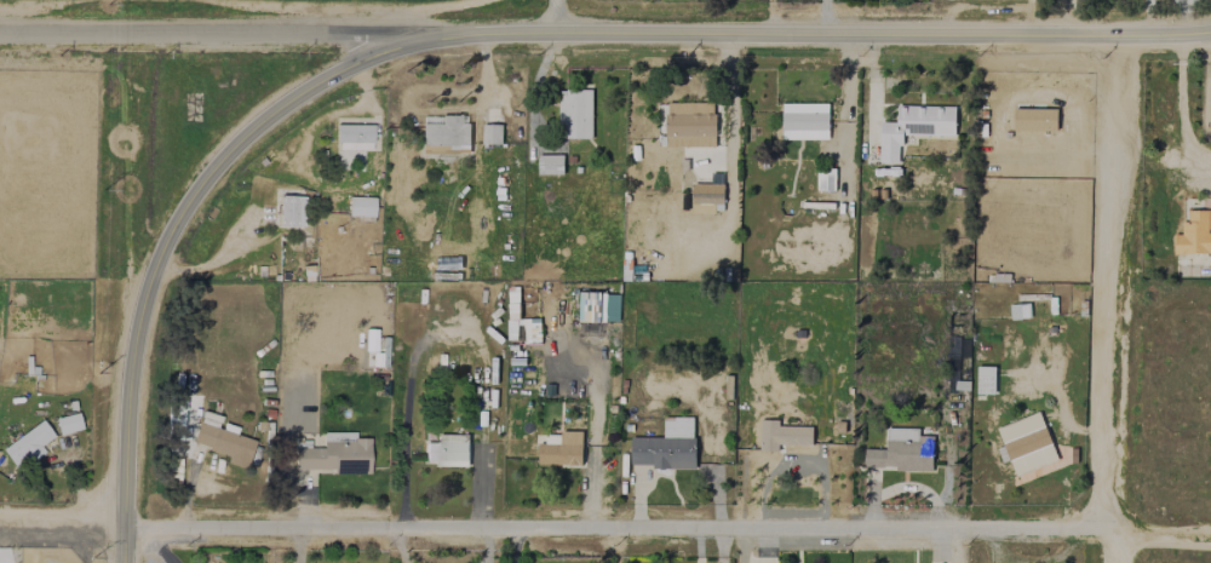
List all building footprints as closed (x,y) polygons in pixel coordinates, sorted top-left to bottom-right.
[(591,90),(559,89),(558,138),(590,139),(591,90)] [(665,147),(714,147),(714,103),(665,103),(665,147)] [(828,103),(781,104),(781,139),(828,139),(828,103)] [(954,136),(954,106),(896,104),(895,122),(879,122),(878,162),(899,163),(900,135),(954,136)] [(1013,131),(1056,131),(1056,109),(1013,108),(1013,131)] [(468,116),(422,115),(421,151),(467,151),(468,116)] [(372,150),(372,124),(336,124),(336,149),(372,150)] [(501,125),(481,125),(481,144),(501,144),(501,125)] [(563,156),(538,155),(537,175),(562,175),(563,156)] [(834,191),(834,169),(816,168),(816,190),(834,191)] [(691,212),(722,213),(723,185),(692,184),(691,212)] [(279,226),(304,226),(305,196),(280,195),(279,226)] [(374,197),(349,196),(348,215),(374,216),(374,197)] [(1187,211),(1187,222),(1181,222),(1181,235),(1173,235),(1173,254),(1210,254),(1210,272),(1210,211),(1187,211)] [(619,294),(577,292),(576,321),(618,323),(619,294)] [(1009,304),(1009,319),(1029,318),(1029,304),(1009,304)] [(367,366),(387,366),(388,337),(368,336),(367,366)] [(975,394),(994,394),(994,367),(976,367),(975,394)] [(947,390),(956,390),(956,371),(947,371),(947,390)] [(183,394),(168,394),(169,439),(183,439),(183,394)] [(58,434),(81,428),(78,412),(54,418),(58,434)] [(1057,461),(1039,412),(997,427),(1014,476),(1057,461)] [(630,468),(694,468),(694,418),(662,418),(662,438),(630,438),(630,468)] [(40,445),(53,436),(42,420),(1,447),(16,469),(43,450),(40,445)] [(811,445),(811,427),(777,426),(777,420),(760,420),(759,452),(777,452),(777,444),(811,445)] [(248,462),(254,439),(211,427),(211,425),(198,421),(190,446),(248,462)] [(931,470),(932,436),(918,436),(918,430),(901,429),(901,440),(885,440),(885,450),(863,449),(863,468),(931,470)] [(582,432),(559,431),(559,444),(538,444),(537,464),(581,466),(582,432)] [(369,471),(369,438),(355,438),(355,432),(339,432),(339,440),(323,440),(323,447),(309,447),(309,440),(294,440),(294,471),(369,471)] [(468,435),(437,434),(436,440),(426,440),(425,460),(436,460),(436,466),(468,467),(468,435)]
